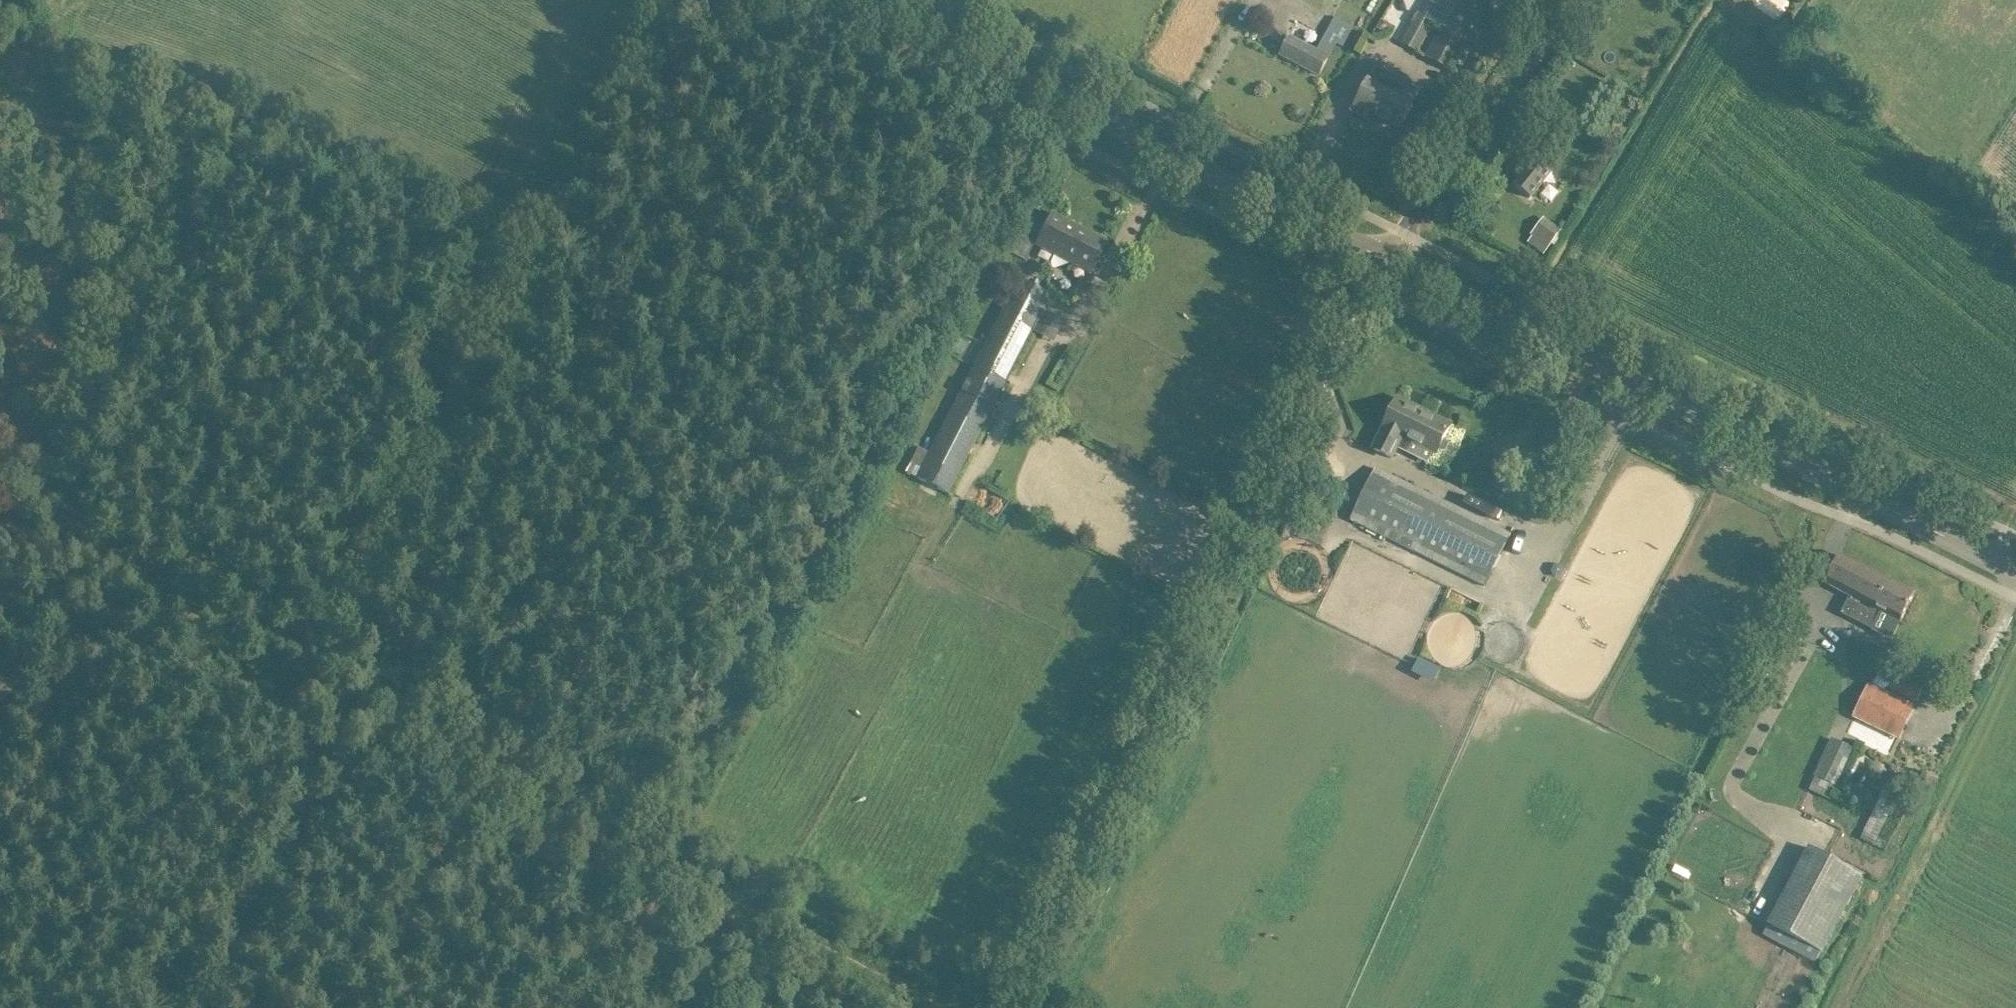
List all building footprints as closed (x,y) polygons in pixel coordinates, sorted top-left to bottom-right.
[(1402,43),(1417,51),(1433,22),(1436,24),(1442,27),(1425,57),(1452,72),(1481,19),(1481,18),(1487,7),(1473,0),(1430,0),(1421,16),(1417,14),(1402,43)] [(1748,3),(1777,24),(1793,1),(1792,0),(1750,0),(1748,3)] [(1319,74),(1329,56),(1337,42),(1324,36),(1318,51),(1290,36),(1281,54),(1319,74)] [(1424,86),(1406,77),(1380,63),(1370,80),(1370,79),(1362,94),(1353,111),(1367,119),(1371,112),(1401,128),(1424,86)] [(1515,185),(1531,197),(1550,170),(1535,159),(1529,167),(1524,164),(1517,173),(1521,177),(1515,185)] [(1090,272),(1096,261),(1105,243),(1051,215),(1037,244),(1090,272)] [(1545,217),(1531,235),(1548,248),(1562,230),(1545,217)] [(1024,260),(1033,241),(1016,233),(1007,251),(1024,260)] [(1019,278),(979,355),(967,379),(998,396),(1010,371),(1050,294),(1019,278)] [(916,477),(947,494),(992,407),(961,390),(916,477)] [(1437,453),(1438,450),(1441,452),(1446,452),(1449,444),(1447,441),(1444,439),(1451,424),(1435,416),(1434,419),(1407,405),(1397,400),(1384,427),(1384,428),(1375,448),(1392,457),(1396,449),(1402,437),(1437,453)] [(1376,468),(1351,519),(1486,586),(1511,535),(1376,468)] [(1906,611),(1916,593),(1840,555),(1831,572),(1825,583),(1851,596),(1843,613),(1871,627),(1879,611),(1901,622),(1906,611)] [(1897,668),(1887,688),(1918,703),(1928,683),(1897,668)] [(1914,707),(1869,686),(1854,717),(1899,738),(1914,707)] [(1831,800),(1855,748),(1832,737),(1829,745),(1809,789),(1831,800)] [(1900,790),(1888,785),(1887,784),(1862,838),(1868,841),(1875,845),(1901,791),(1900,790)] [(1769,924),(1822,952),(1863,875),(1810,847),(1769,924)]
